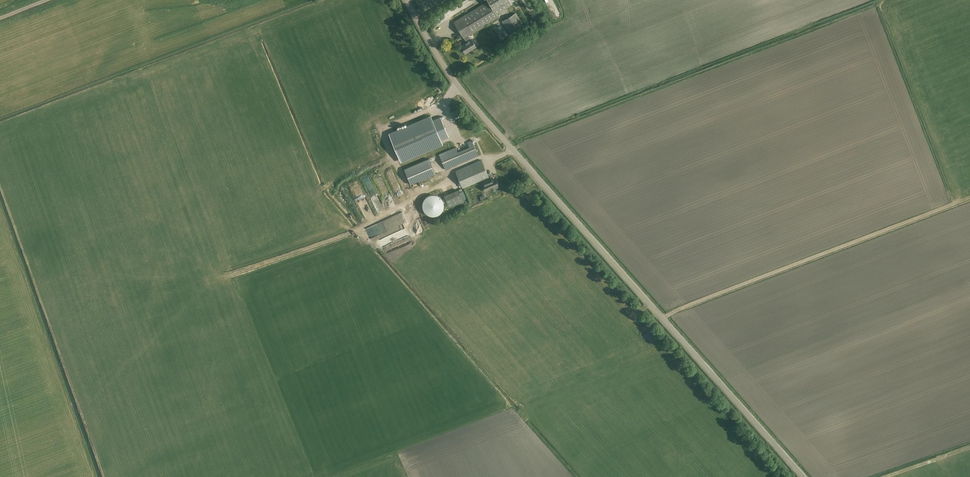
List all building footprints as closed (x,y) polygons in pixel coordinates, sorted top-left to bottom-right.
[(509,0),(488,0),(488,1),(453,22),(463,38),(464,38),(466,42),(461,46),(465,53),(476,47),(471,39),(471,40),(468,35),(498,17),(496,14),(512,4),(509,0)] [(517,8),(521,16),(519,17),(525,26),(531,23),(522,5),(517,8)] [(524,27),(516,13),(502,22),(510,35),(524,27)] [(417,113),(402,117),(404,122),(418,118),(417,113)] [(389,134),(401,162),(443,144),(441,140),(449,137),(440,117),(432,121),(431,116),(389,134)] [(478,156),(472,140),(439,154),(445,170),(478,156)] [(435,174),(429,159),(404,169),(411,184),(435,174)] [(489,177),(481,160),(455,171),(463,188),(483,180),(484,183),(482,184),(485,191),(493,188),(494,189),(499,187),(496,179),(492,180),(490,177),(489,177)] [(463,202),(458,190),(444,196),(449,208),(463,202)] [(444,206),(444,205),(444,204),(443,203),(443,202),(443,201),(442,200),(442,199),(441,199),(441,198),(440,197),(439,197),(438,196),(437,195),(436,195),(435,195),(434,195),(433,195),(432,195),(431,195),(430,195),(429,195),(429,196),(428,196),(427,197),(426,197),(425,198),(425,199),(424,199),(424,200),(423,201),(423,202),(423,203),(422,204),(422,205),(422,206),(422,207),(423,208),(423,209),(423,210),(424,211),(424,212),(425,212),(425,213),(426,214),(427,214),(428,215),(429,215),(429,216),(430,216),(431,216),(432,216),(433,216),(434,216),(435,216),(436,216),(437,216),(438,215),(439,214),(440,214),(441,213),(441,212),(442,212),(442,211),(443,210),(443,209),(443,208),(444,207),(444,206)] [(406,223),(411,234),(412,233),(414,238),(421,235),(420,231),(417,232),(412,220),(406,223)]
